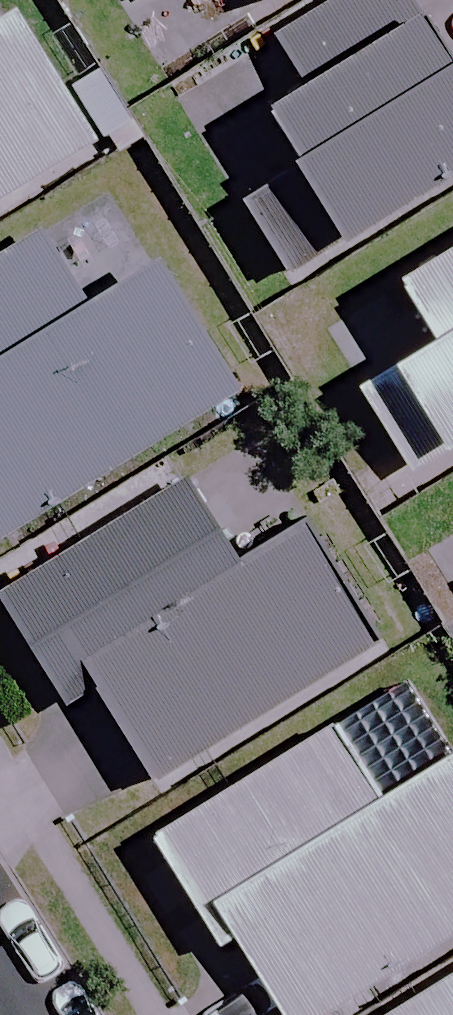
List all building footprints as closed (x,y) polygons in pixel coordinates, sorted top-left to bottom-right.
[(261,8),(274,0),(256,0),(261,8)] [(97,149),(20,18),(0,30),(0,205),(97,149)] [(421,19),(271,114),(306,170),(354,245),(452,183),(452,69),(421,19)] [(112,192),(0,259),(0,537),(235,395),(112,192)] [(401,286),(436,344),(359,391),(412,476),(452,451),(452,254),(401,286)] [(236,571),(184,488),(5,599),(73,709),(96,695),(152,784),(382,641),(310,525),(236,571)] [(335,729),(155,840),(223,949),(235,941),(282,1014),(329,1014),(452,938),(452,760),(382,804),(335,729)] [(394,1014),(452,1014),(452,979),(394,1014)]
